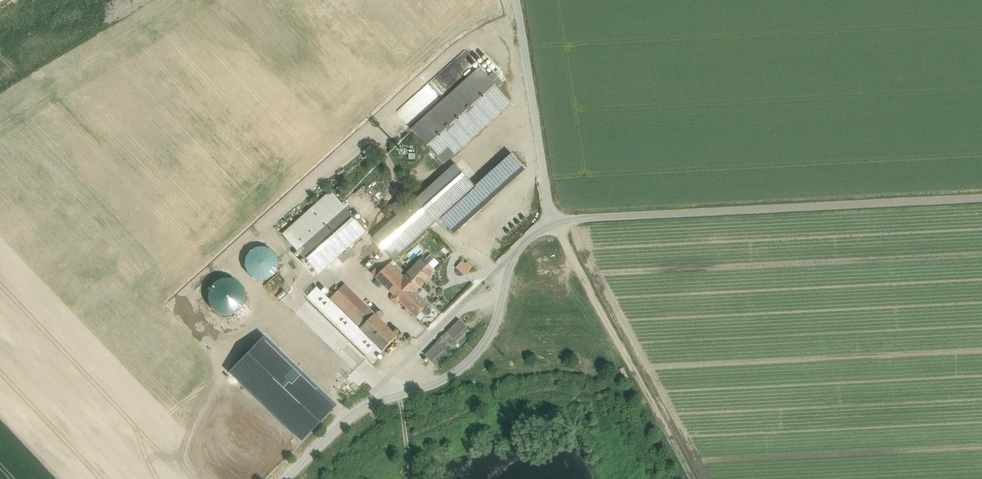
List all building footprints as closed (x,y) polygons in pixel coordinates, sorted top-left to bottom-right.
[(480,68),(413,129),(443,163),(511,102),(480,68)] [(410,125),(436,100),(424,87),(398,112),(410,125)] [(512,154),(475,187),(440,218),(451,230),(523,166),(512,154)] [(455,164),(373,238),(393,260),(440,218),(475,187),(455,164)] [(331,192),(283,234),(298,251),(347,208),(331,192)] [(347,208),(298,251),(319,274),(367,231),(347,208)] [(276,265),(277,262),(276,259),(275,255),(273,252),(271,250),(269,249),(266,247),(263,246),(260,246),(257,247),(254,248),(251,249),(249,251),(248,253),(246,256),(245,259),(245,262),(245,265),(246,269),(248,271),(250,274),(253,276),(256,277),(259,278),(262,278),(265,277),(267,277),(270,275),(272,273),(275,270),(276,268),(276,265)] [(423,258),(404,277),(404,278),(402,280),(408,285),(415,292),(435,271),(423,258)] [(452,262),(445,271),(453,277),(459,268),(452,262)] [(404,277),(390,263),(388,266),(402,280),(404,278),(404,277)] [(402,280),(388,266),(376,278),(396,297),(408,285),(402,280)] [(245,280),(213,280),(213,313),(245,313),(245,280)] [(374,314),(344,285),(330,299),(330,300),(360,329),(374,314)] [(415,292),(408,285),(396,297),(394,299),(394,302),(396,304),(398,304),(400,302),(416,317),(421,312),(425,317),(429,316),(432,314),(432,310),(428,305),(415,292)] [(360,329),(330,300),(330,299),(317,287),(308,296),(375,360),(383,351),(360,329)] [(397,337),(374,314),(360,329),(383,351),(397,337)] [(473,333),(459,319),(446,332),(448,333),(458,344),(460,346),(473,333)] [(448,333),(438,343),(449,354),(458,344),(448,333)] [(438,343),(436,341),(424,352),(439,367),(451,355),(449,354),(438,343)]
